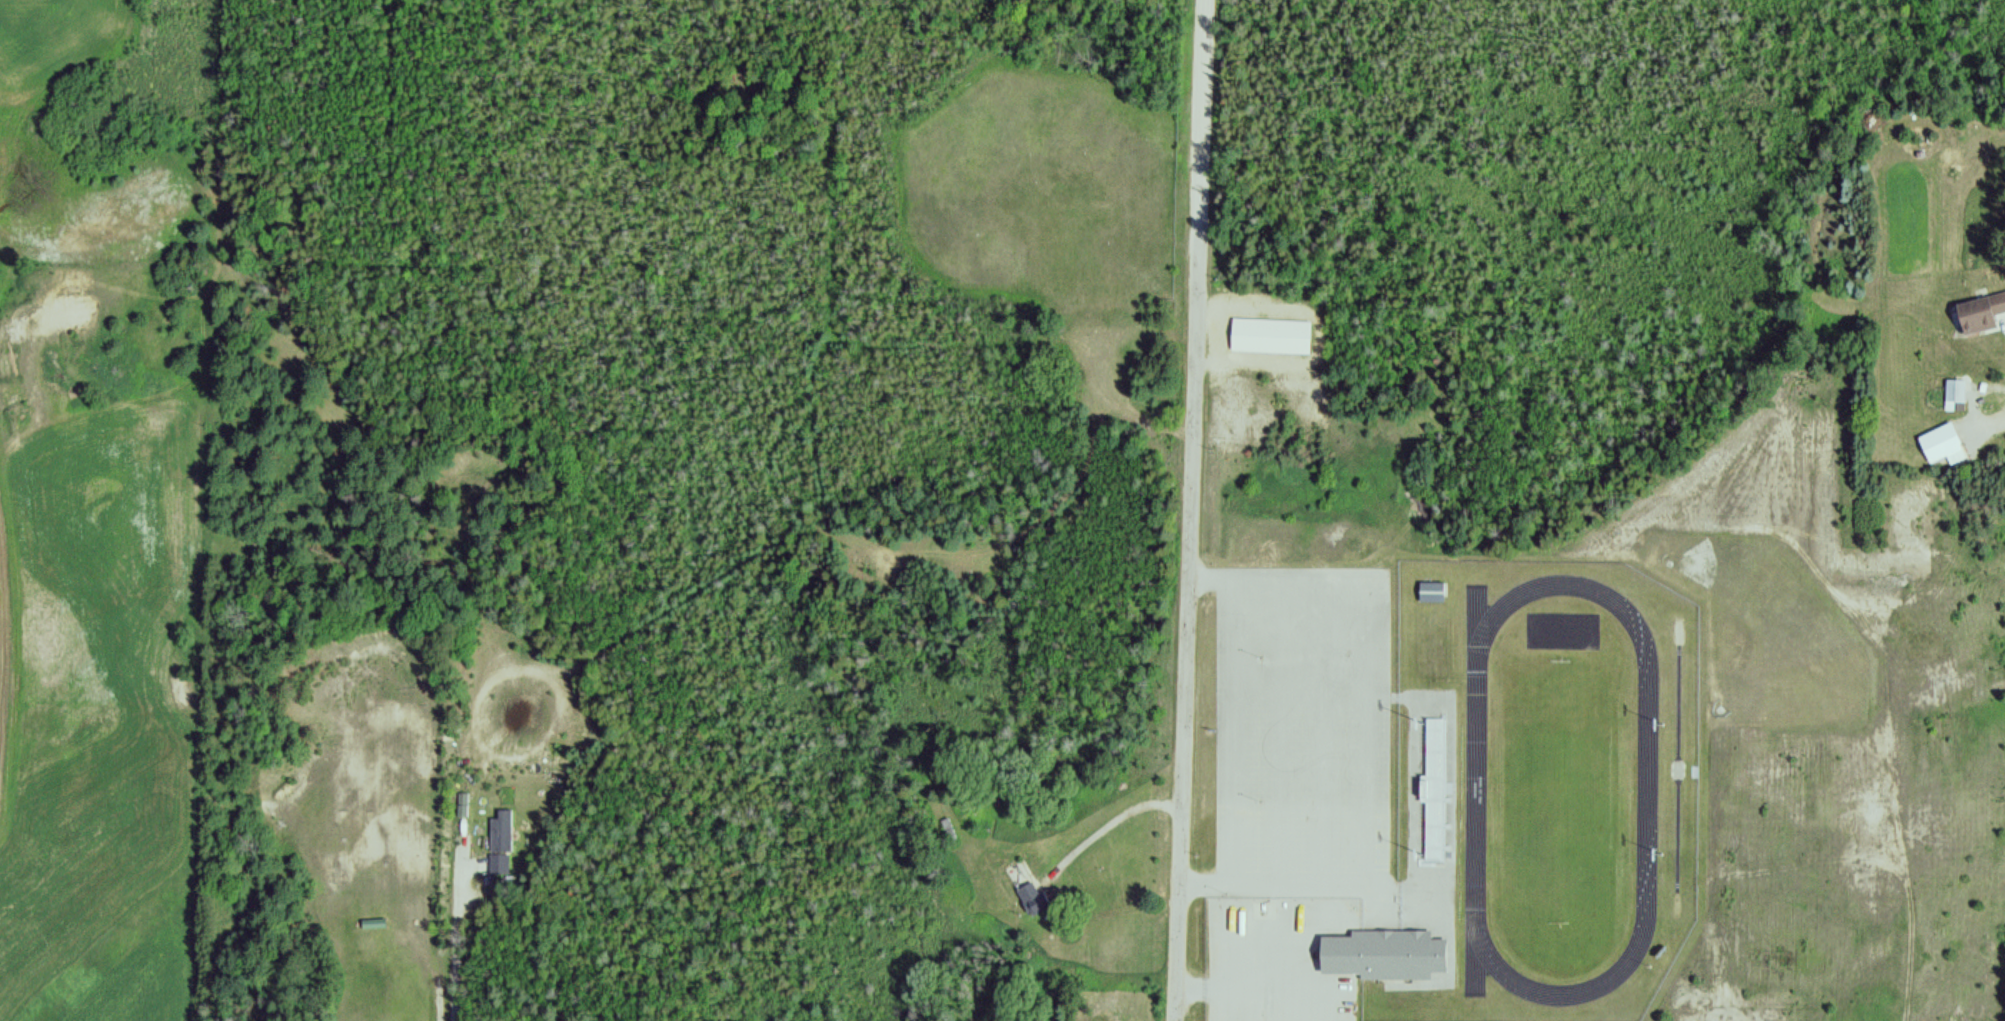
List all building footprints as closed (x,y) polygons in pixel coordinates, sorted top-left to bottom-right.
[(1991,317),(2004,314),(2004,294),(1952,307),(1959,338),(1994,330),(1991,317)] [(1312,322),(1230,319),(1229,352),(1311,355),(1312,322)] [(1964,402),(1964,381),(1945,381),(1945,402),(1964,402)] [(1915,437),(1926,464),(1962,449),(1951,422),(1915,437)] [(1418,603),(1447,603),(1447,583),(1418,583),(1418,603)] [(490,876),(513,876),(513,811),(490,811),(490,876)] [(1047,910),(1035,880),(1016,888),(1028,918),(1047,910)] [(384,920),(360,920),(360,930),(384,930),(384,920)] [(1317,978),(1429,978),(1429,972),(1442,972),(1442,941),(1435,941),(1435,953),(1387,953),(1387,932),(1350,932),(1350,938),(1317,938),(1317,978)]
